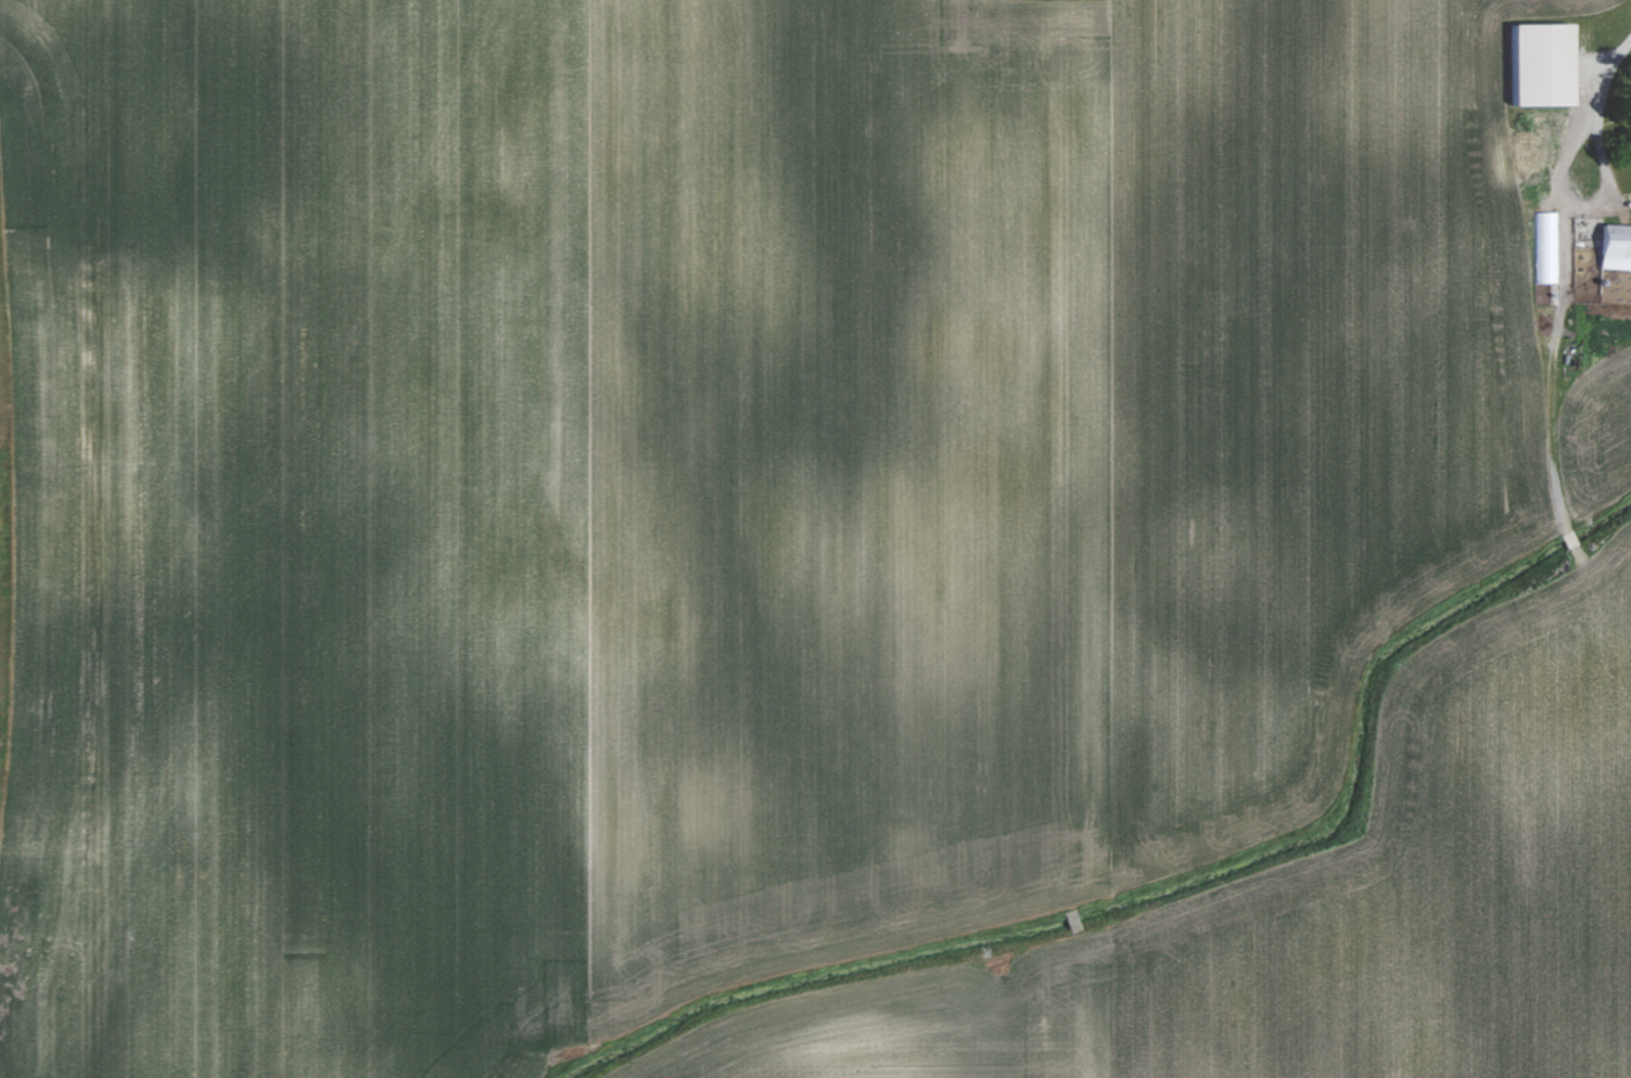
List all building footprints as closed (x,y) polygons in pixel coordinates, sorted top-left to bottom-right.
[(1505,106),(1565,106),(1565,25),(1505,25),(1505,106)]
